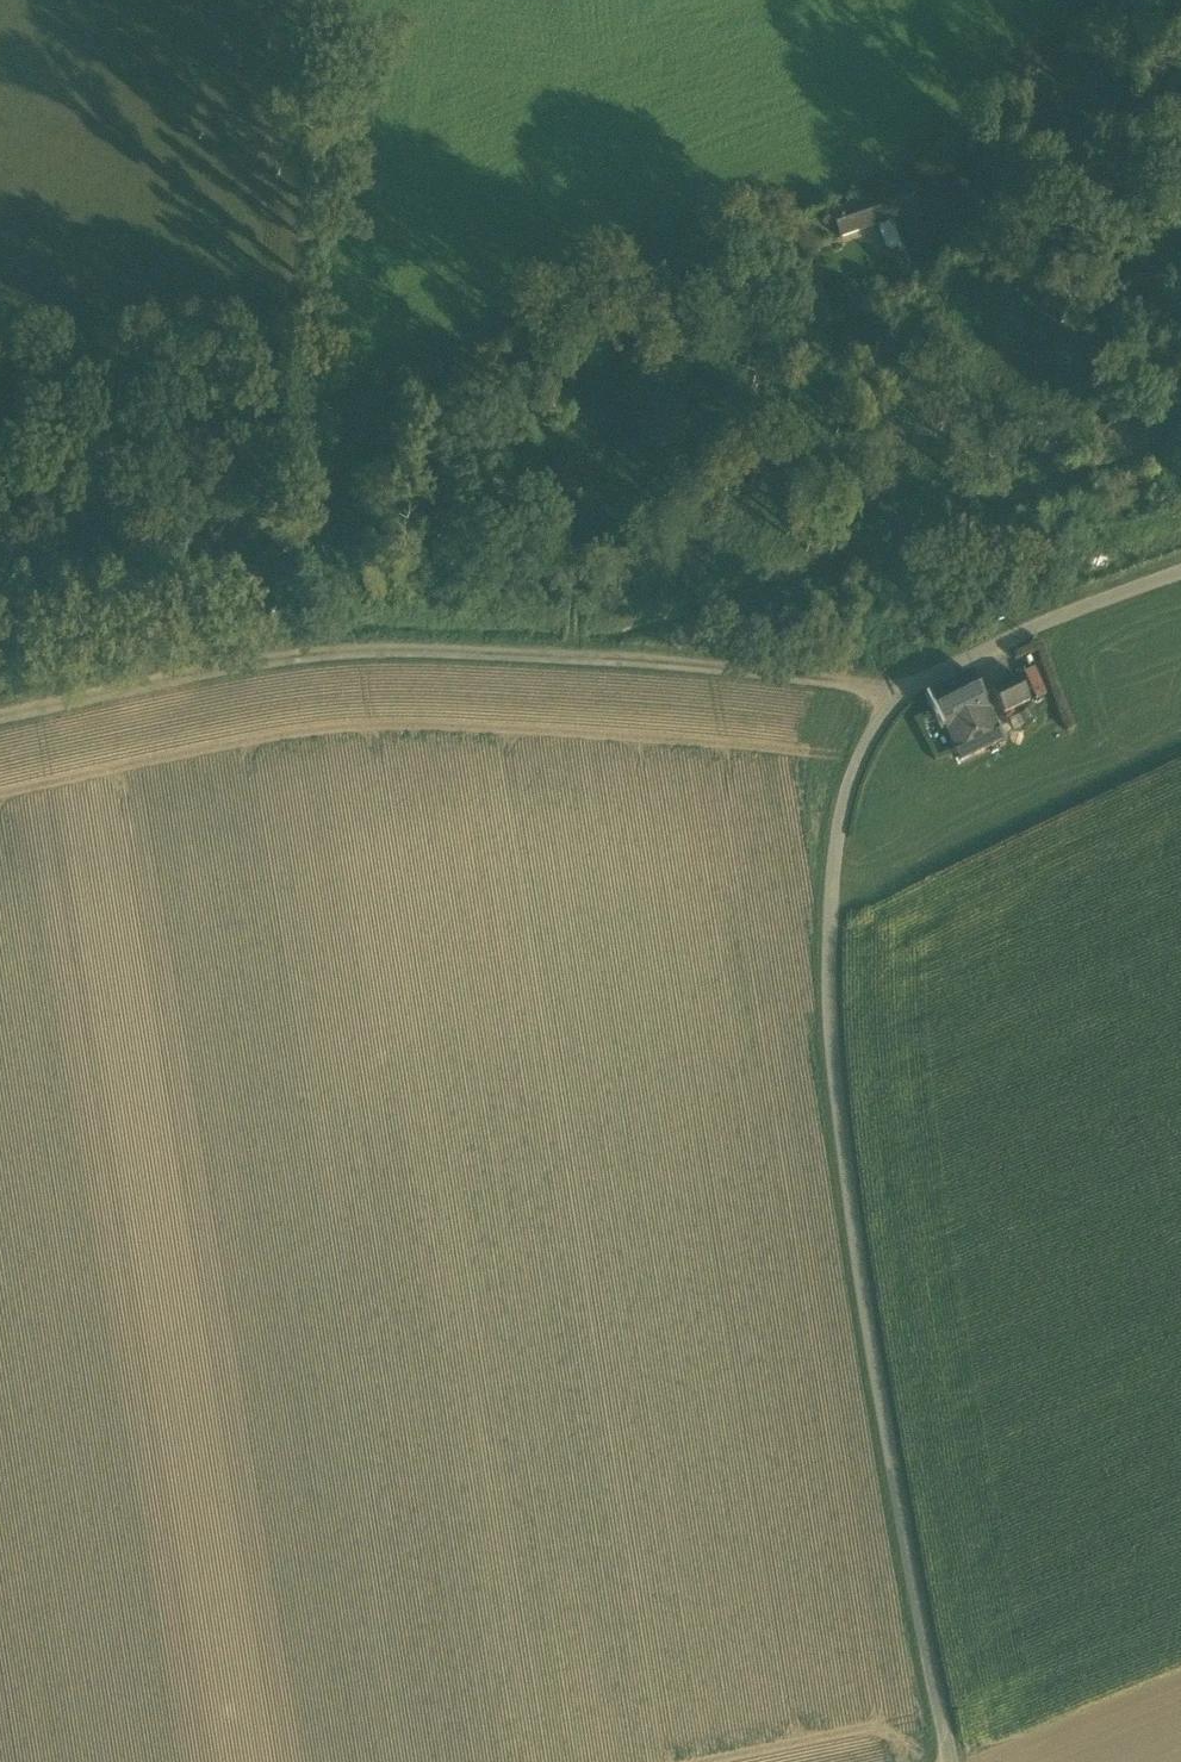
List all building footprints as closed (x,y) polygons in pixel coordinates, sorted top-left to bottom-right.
[(839,238),(881,224),(893,220),(904,248),(911,268),(940,258),(914,187),(831,214),(839,238)] [(891,252),(904,248),(893,220),(881,224),(879,228),(886,250),(891,252)] [(952,744),(961,763),(1004,741),(997,728),(988,727),(990,714),(971,675),(970,675),(929,696),(943,726),(948,724),(956,742),(952,744)] [(991,689),(1004,715),(1030,702),(1017,676),(991,689)] [(988,727),(997,728),(990,714),(988,727)] [(943,726),(952,744),(956,742),(948,724),(943,726)]
